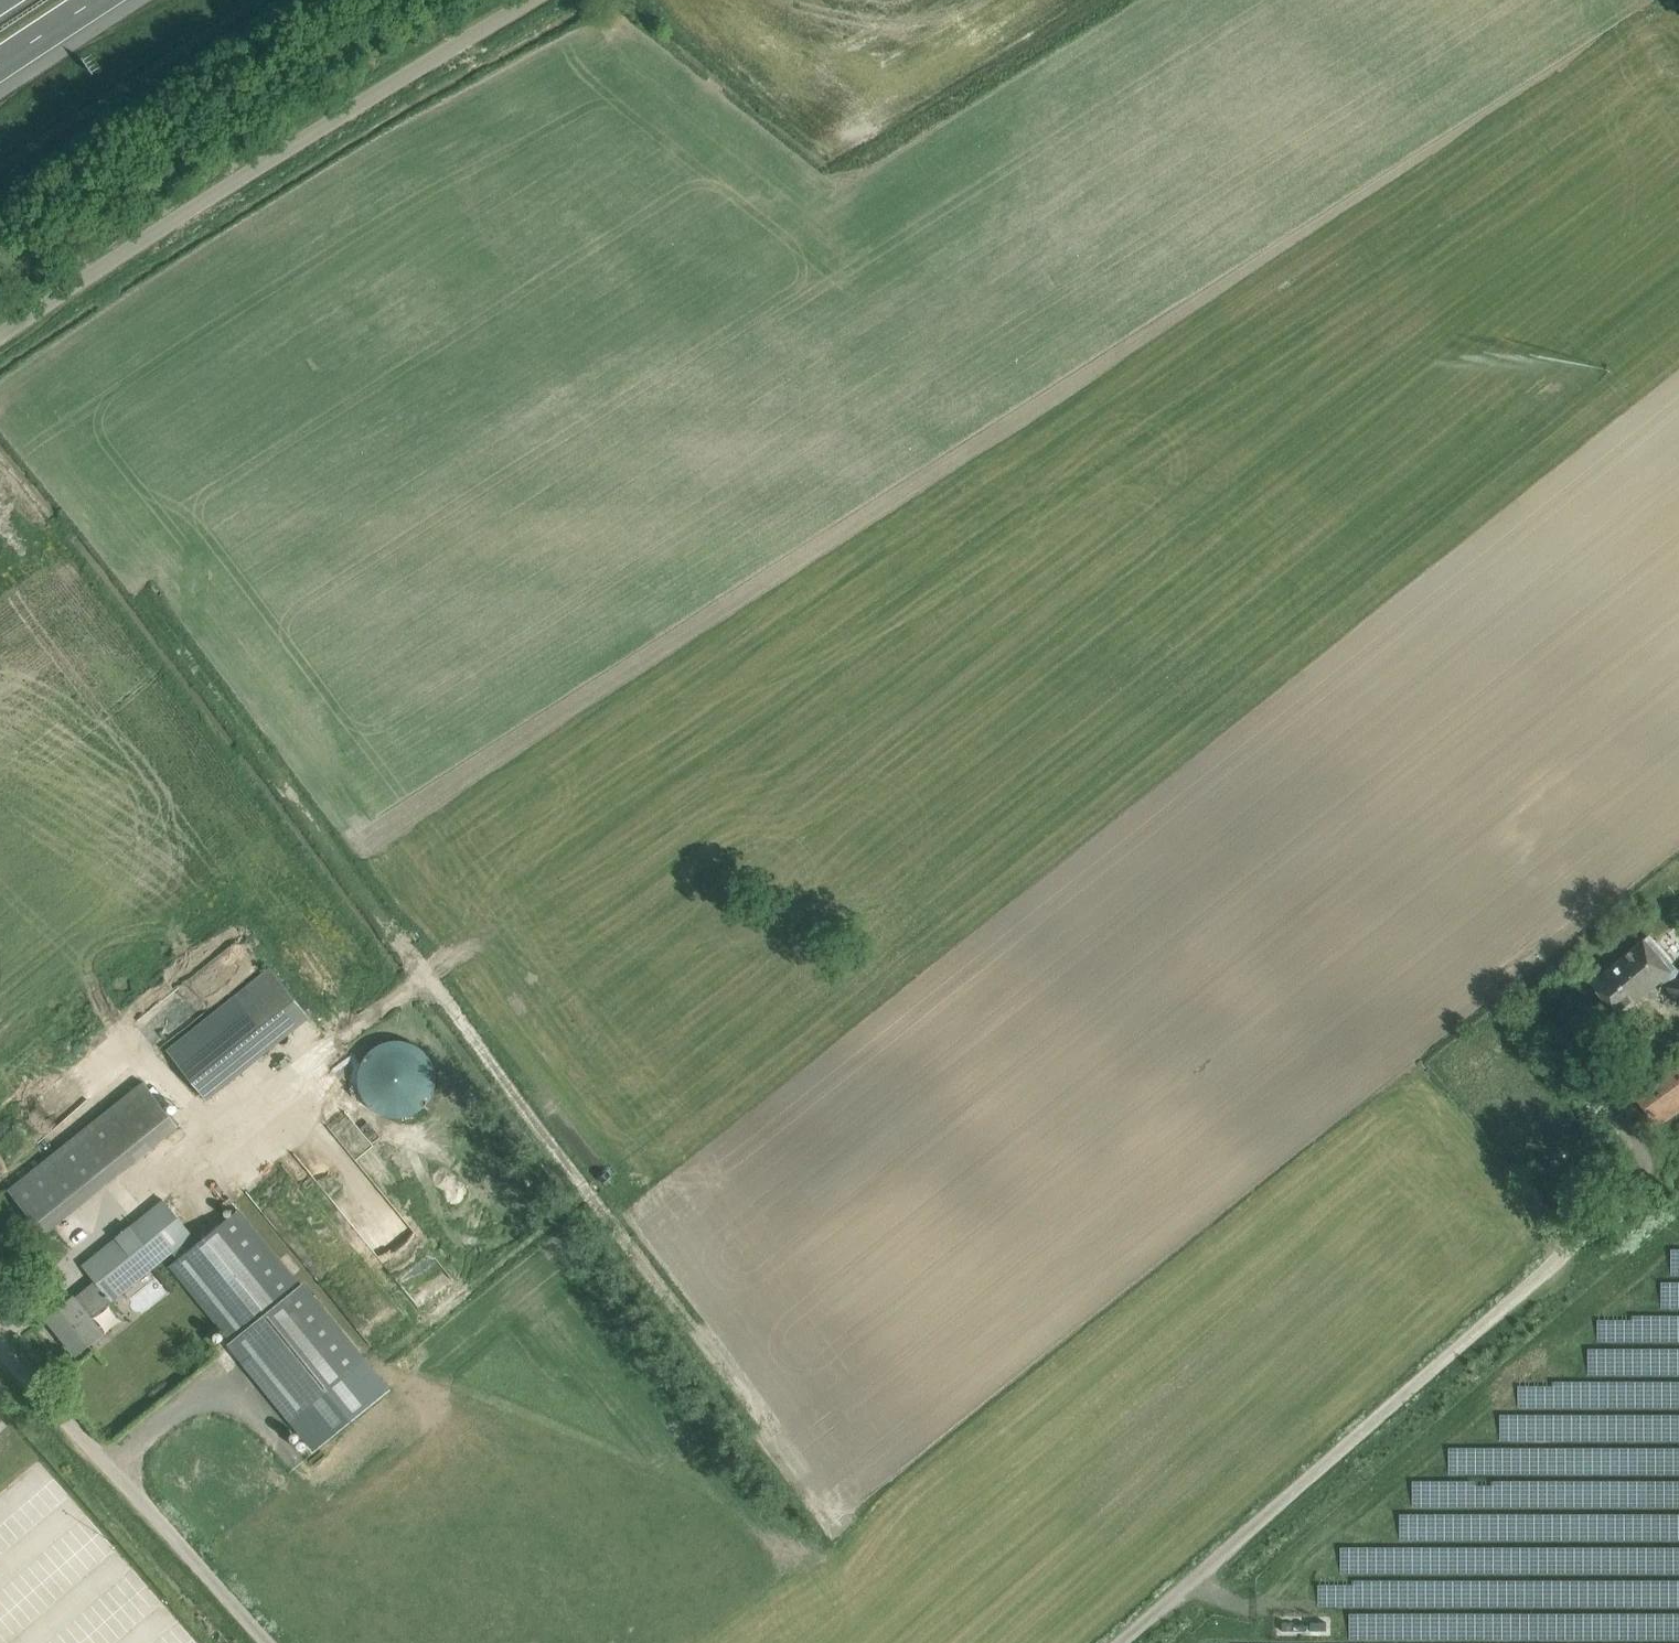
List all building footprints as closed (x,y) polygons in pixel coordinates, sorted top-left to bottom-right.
[(1591,984),(1619,1016),(1665,980),(1678,997),(1678,969),(1650,934),(1591,984)] [(309,1015),(271,967),(167,1049),(206,1096),(309,1015)] [(369,1113),(433,1110),(430,1040),(366,1042),(369,1113)] [(1633,1089),(1659,1125),(1678,1111),(1678,1056),(1633,1089)] [(180,1127),(144,1082),(9,1190),(45,1235),(180,1127)] [(179,1259),(171,1266),(234,1342),(232,1344),(318,1449),(388,1391),(302,1286),(301,1287),(238,1210),(200,1242),(154,1187),(137,1202),(145,1212),(83,1263),(96,1279),(48,1318),(77,1354),(105,1331),(94,1318),(173,1252),(179,1259)]
